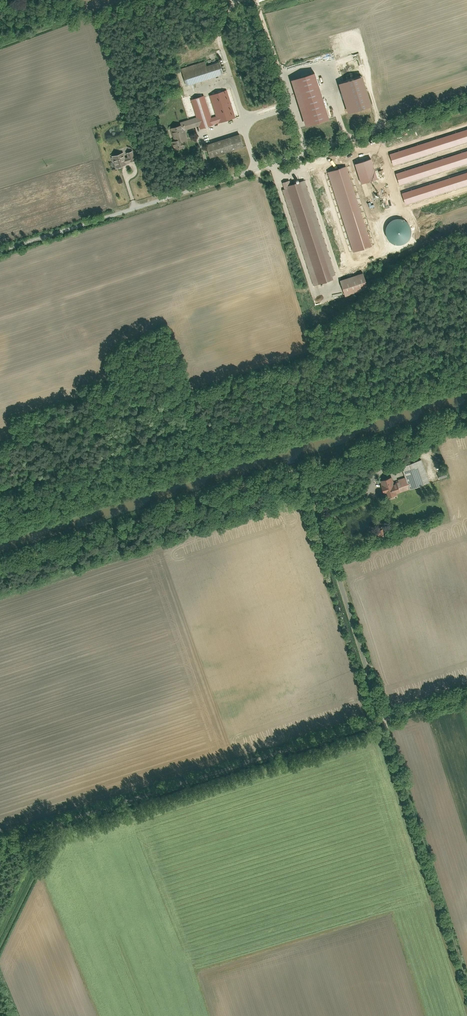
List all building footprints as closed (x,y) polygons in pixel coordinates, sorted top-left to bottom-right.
[(179,68),(184,85),(221,74),(217,61),(206,65),(205,61),(179,68)] [(288,78),(302,126),(328,118),(314,71),(288,78)] [(343,113),(367,106),(358,75),(335,82),(343,113)] [(199,128),(234,118),(227,89),(209,94),(214,116),(211,116),(205,94),(190,98),(195,117),(178,122),(179,124),(168,127),(172,142),(171,143),(172,149),(184,146),(182,140),(186,139),(184,129),(198,126),(199,128)] [(390,153),(393,165),(466,141),(466,129),(390,153)] [(207,157),(244,146),(240,133),(203,144),(207,157)] [(123,157),(122,152),(111,155),(114,168),(126,165),(125,162),(134,160),(132,150),(126,151),(127,156),(123,157)] [(400,184),(466,163),(466,150),(396,173),(400,184)] [(371,158),(355,163),(362,183),(378,178),(371,158)] [(346,165),(328,172),(353,251),(372,245),(346,165)] [(406,204),(466,184),(466,171),(402,192),(406,204)] [(283,189),(282,189),(312,286),(332,279),(331,275),(334,274),(304,179),(288,184),(286,180),(280,182),(283,189)] [(393,220),(390,222),(387,225),(386,228),(386,234),(389,239),(393,242),(396,243),(402,244),(405,242),(409,239),(411,235),(411,229),(409,224),(405,220),(399,218),(393,220)] [(343,297),(367,289),(361,272),(337,280),(343,297)] [(402,477),(406,489),(428,482),(420,459),(399,466),(402,477)] [(436,473),(438,479),(446,477),(444,471),(436,473)] [(380,483),(376,484),(379,494),(383,493),(384,496),(406,489),(402,477),(396,479),(397,481),(393,482),(390,476),(379,480),(380,483)] [(381,526),(371,530),(374,539),(385,536),(381,526)]
